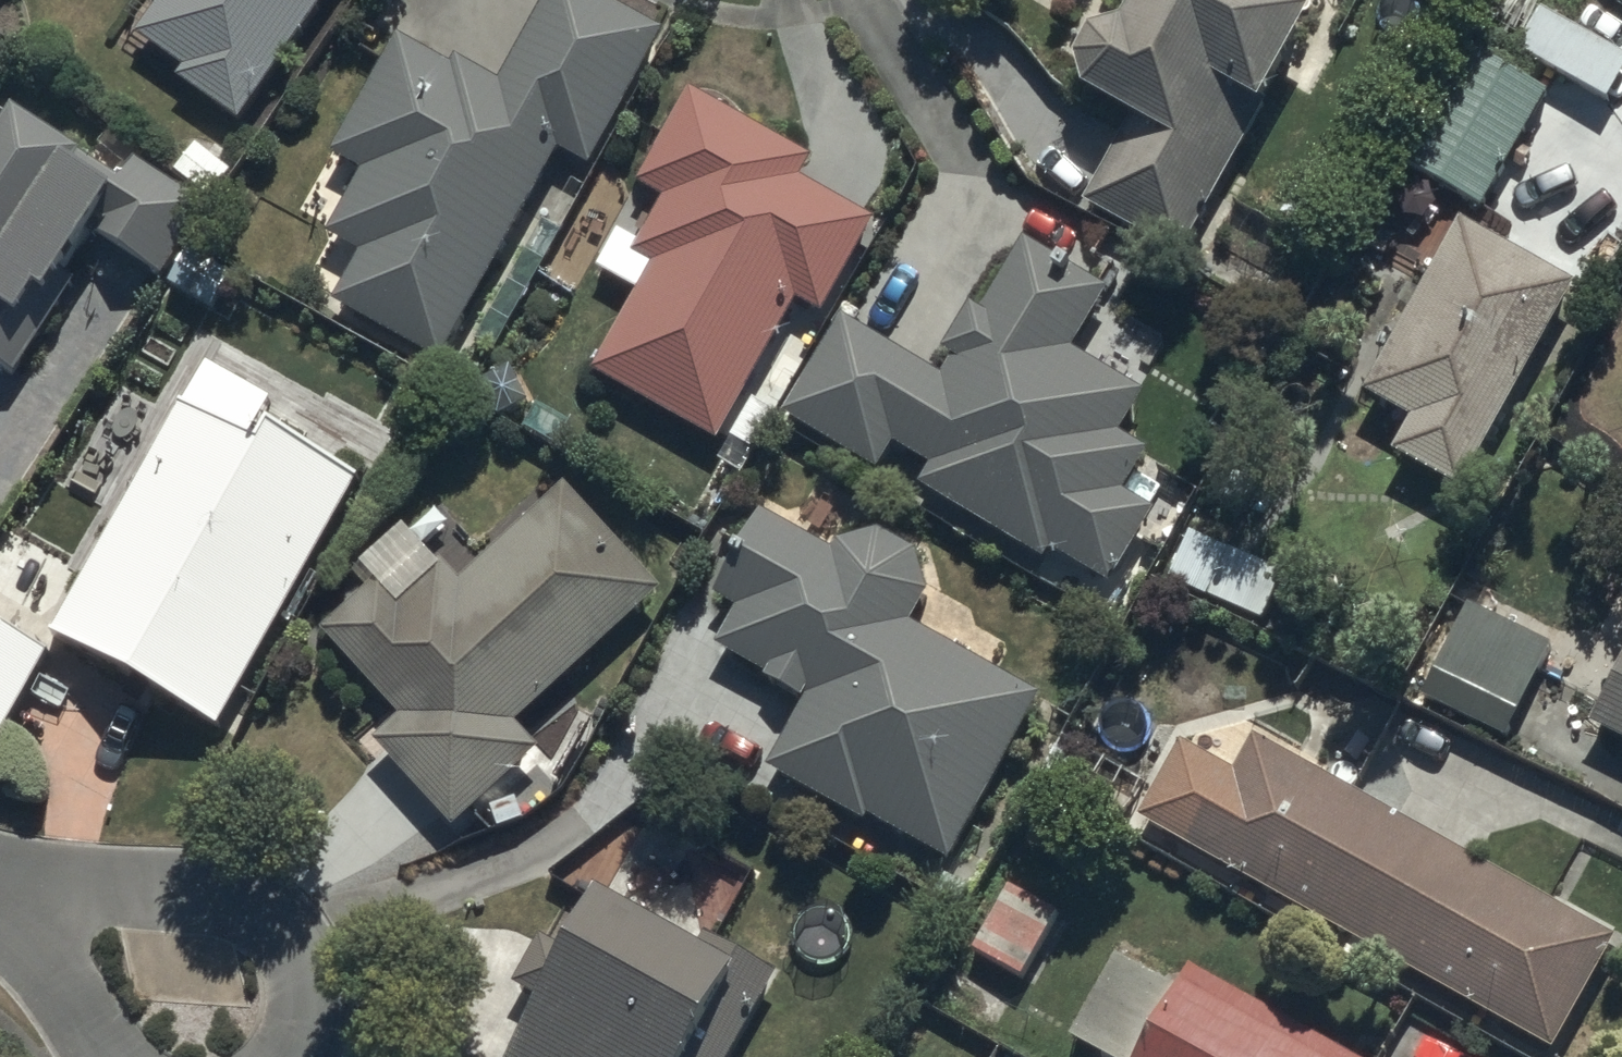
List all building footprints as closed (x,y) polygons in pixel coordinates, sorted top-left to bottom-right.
[(243,110),(319,0),(165,0),(138,38),(243,110)] [(442,352),(561,133),(596,152),(667,21),(628,0),(535,0),(492,79),(401,29),(338,146),(367,162),(331,228),(363,245),(335,295),(442,352)] [(1178,237),(1309,0),(1129,0),(1127,5),(1098,13),(1081,43),(1088,66),(1142,96),(1090,189),(1178,237)] [(1541,3),(1515,50),(1607,100),(1621,72),(1621,47),(1541,3)] [(1478,39),(1406,162),(1480,204),(1551,81),(1478,39)] [(596,362),(720,432),(800,292),(823,306),(878,212),(805,170),(815,151),(695,82),(642,175),(667,189),(636,244),(655,259),(596,362)] [(0,159),(0,369),(94,230),(161,275),(211,201),(134,148),(111,182),(24,124),(0,159)] [(1401,447),(1463,483),(1581,278),(1466,213),(1368,382),(1421,412),(1401,447)] [(849,308),(792,408),(1112,591),(1161,507),(1126,487),(1152,442),(1122,425),(1145,384),(1073,343),(1108,281),(1028,235),(953,367),(849,308)] [(58,642),(220,728),(361,466),(200,380),(58,642)] [(541,742),(517,715),(667,579),(567,469),(457,569),(430,539),(330,629),(402,709),(378,731),(457,818),(541,742)] [(809,690),(773,755),(954,856),(1047,691),(913,616),(934,579),(923,541),(884,519),(828,535),(765,500),(716,586),(741,601),(719,640),(809,690)] [(1284,571),(1188,527),(1165,576),(1262,620),(1284,571)] [(1424,693),(1507,734),(1554,637),(1472,597),(1424,693)] [(47,653),(0,626),(0,735),(47,653)] [(1621,740),(1621,662),(1591,725),(1621,740)] [(1137,803),(1557,1042),(1619,934),(1254,726),(1235,760),(1179,729),(1137,803)] [(781,969),(607,872),(503,1056),(731,1056),(781,969)] [(1023,976),(1057,911),(1004,883),(970,949),(1023,976)] [(1185,960),(1131,1056),(1361,1056),(1185,960)]
